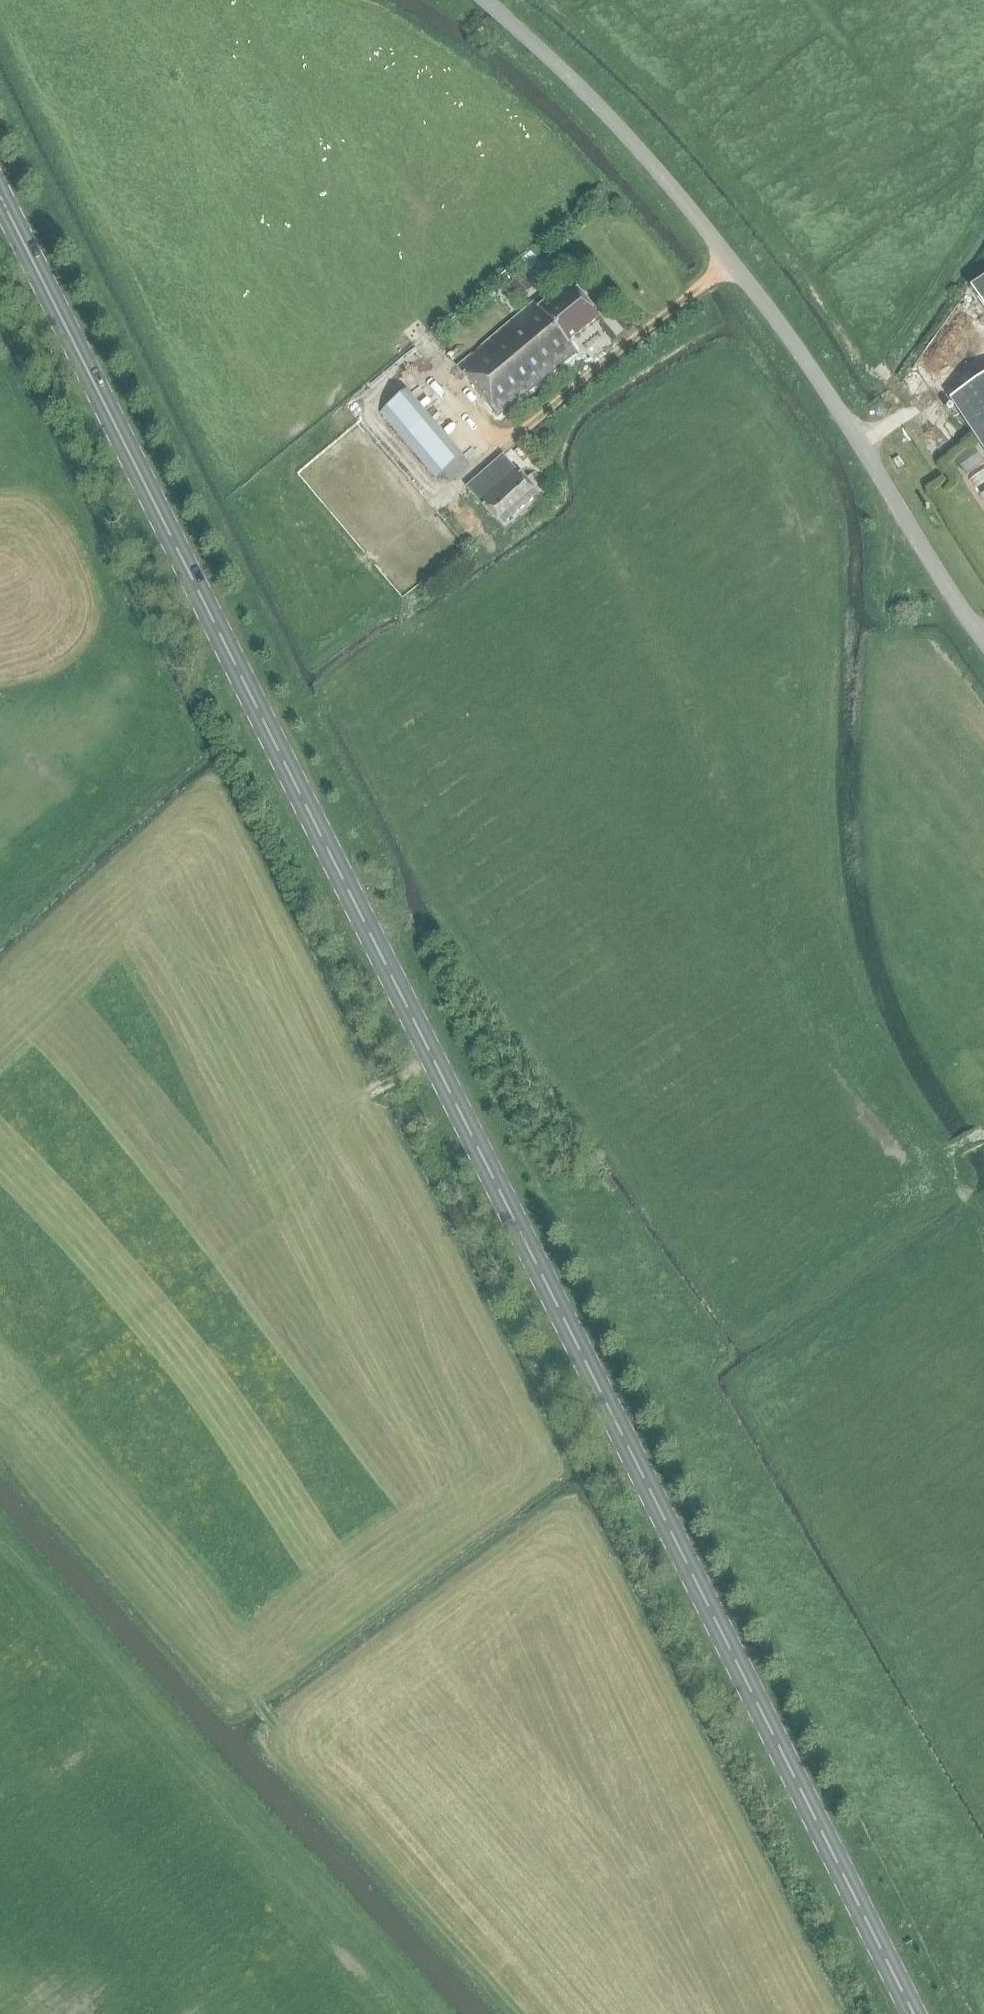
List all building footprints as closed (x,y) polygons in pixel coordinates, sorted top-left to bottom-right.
[(509,285),(520,297),(531,288),(521,276),(509,285)] [(968,293),(983,316),(983,282),(968,293)] [(497,415),(574,352),(567,344),(585,333),(583,330),(597,319),(571,285),(552,300),(550,297),(538,308),(533,302),(456,366),(497,415)] [(948,405),(983,457),(983,380),(948,405)] [(461,456),(405,390),(379,412),(435,478),(461,456)] [(955,458),(966,473),(981,462),(971,447),(955,458)] [(462,456),(441,473),(450,483),(470,466),(462,456)] [(465,487),(486,511),(500,529),(538,496),(513,468),(512,470),(500,456),(465,487)]
